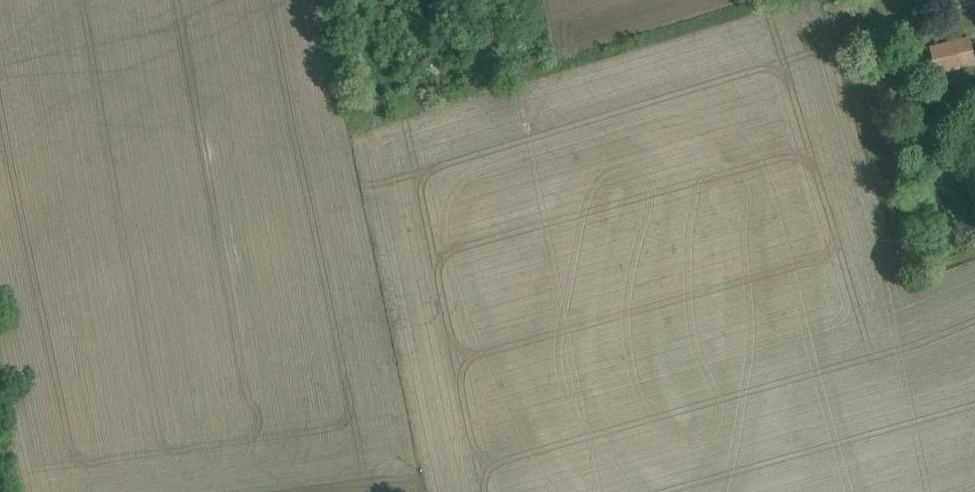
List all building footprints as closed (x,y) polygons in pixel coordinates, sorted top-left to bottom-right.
[(961,42),(931,49),(936,72),(974,62),(970,40),(961,42)]
